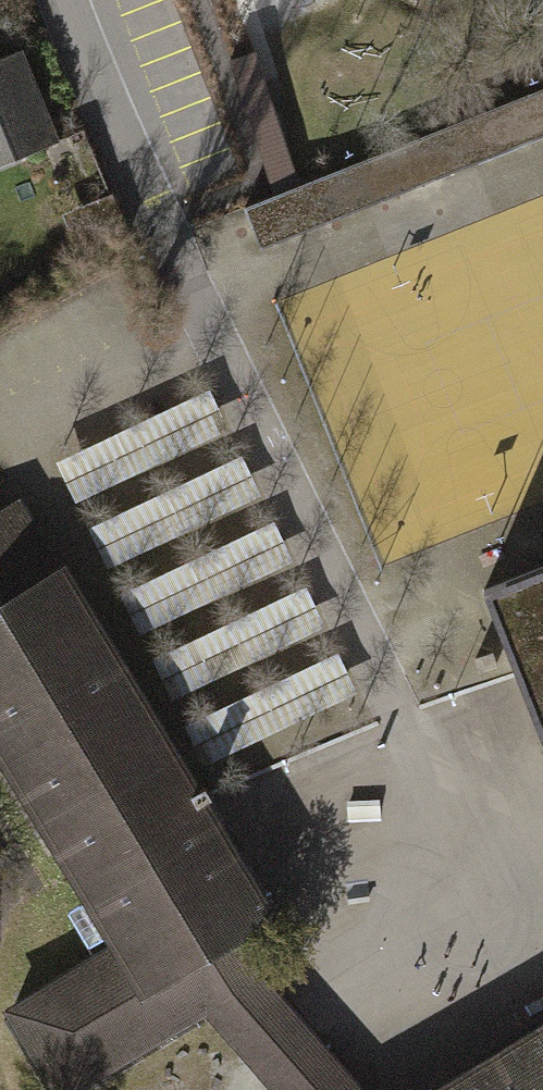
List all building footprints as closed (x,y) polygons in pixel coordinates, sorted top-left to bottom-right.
[(228,64),(274,203),(302,192),(256,55),(228,64)] [(71,152),(33,59),(0,72),(0,180),(71,152)] [(245,214),(262,256),(542,143),(542,95),(302,192),(274,203),(245,214)] [(208,399),(57,448),(71,489),(222,440),(208,399)] [(101,491),(78,501),(107,565),(151,546),(135,509),(113,518),(101,491)] [(0,518),(0,748),(125,948),(161,1007),(242,957),(299,921),(86,578),(76,585),(25,503),(0,518)] [(483,590),(542,739),(542,566),(483,590)] [(333,1053),(242,957),(161,1007),(125,948),(15,1019),(60,1089),(106,1089),(209,1026),(266,1089),(368,1089),(333,1053)] [(428,1089),(542,1089),(542,1020),(428,1089)]
